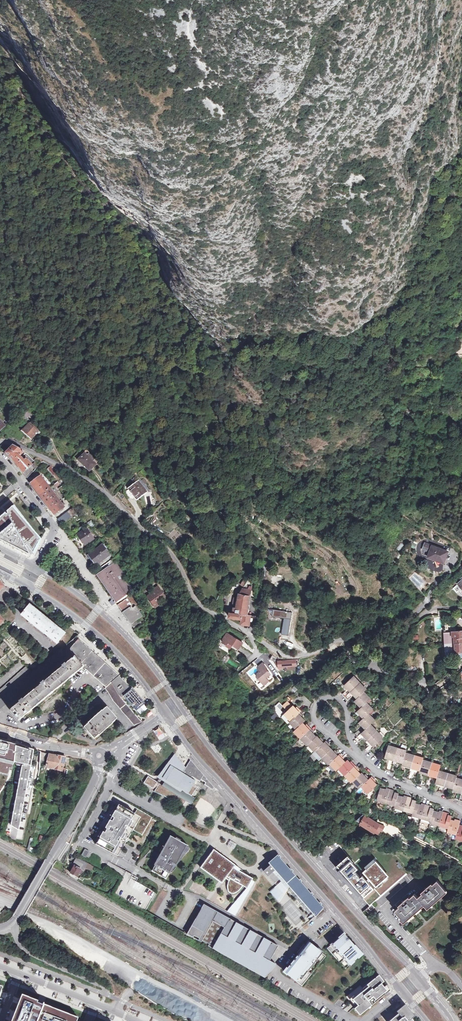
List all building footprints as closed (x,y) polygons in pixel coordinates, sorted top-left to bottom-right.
[(32,407),(29,405),(20,414),(24,418),(28,415),(34,420),(36,417),(29,410),(32,407)] [(33,437),(38,432),(39,431),(32,426),(30,423),(24,430),(33,437)] [(34,424),(32,426),(39,431),(38,432),(39,433),(41,431),(34,424)] [(18,466),(28,478),(34,471),(30,468),(36,463),(27,453),(15,446),(14,446),(7,453),(15,462),(18,466)] [(89,471),(97,463),(91,457),(85,451),(77,459),(89,471)] [(31,483),(41,496),(51,488),(41,475),(31,483)] [(140,499),(149,490),(139,480),(130,488),(140,499)] [(54,491),(60,486),(57,482),(50,487),(54,491)] [(41,496),(54,515),(65,506),(51,488),(41,496)] [(8,496),(0,502),(0,540),(29,556),(33,555),(47,529),(14,491),(8,496)] [(78,511),(74,506),(58,519),(62,525),(78,511)] [(436,526),(433,530),(444,537),(446,533),(436,526)] [(95,532),(90,527),(79,534),(86,544),(95,538),(92,534),(95,532)] [(441,559),(445,549),(430,542),(425,553),(430,556),(431,554),(441,559)] [(99,570),(101,568),(112,559),(114,558),(104,544),(94,552),(95,553),(90,557),(99,570)] [(103,584),(116,603),(132,592),(135,590),(116,563),(115,564),(112,559),(101,568),(103,571),(97,576),(103,584)] [(159,588),(154,592),(147,597),(154,606),(159,603),(158,603),(160,601),(160,602),(161,602),(165,599),(166,598),(159,588)] [(251,595),(251,590),(244,589),(243,594),(239,594),(237,606),(234,606),(234,609),(230,609),(229,617),(242,619),(242,624),(250,625),(250,622),(251,614),(248,614),(249,595),(251,595)] [(154,606),(147,597),(144,599),(152,610),(166,600),(165,599),(161,602),(160,602),(160,601),(158,603),(159,603),(154,606)] [(135,631),(144,624),(132,607),(133,606),(127,598),(117,605),(135,631)] [(47,637),(51,641),(53,639),(57,643),(64,633),(30,606),(25,612),(24,611),(22,613),(23,614),(22,615),(29,621),(28,622),(33,626),(34,625),(48,636),(47,637)] [(293,613),(274,610),(273,616),(285,618),(282,634),(289,636),(293,613)] [(445,644),(461,643),(461,631),(445,632),(445,644)] [(232,648),(238,652),(243,643),(238,639),(237,640),(233,637),(228,633),(224,640),(225,640),(224,642),(228,645),(227,646),(232,649),(232,648)] [(77,642),(116,678),(119,676),(81,641),(79,640),(77,642)] [(112,682),(116,678),(77,642),(72,647),(72,649),(72,650),(72,651),(74,654),(76,656),(66,664),(65,664),(62,666),(63,667),(44,682),(44,681),(41,684),(41,685),(23,700),(22,699),(19,702),(20,703),(10,710),(19,721),(86,666),(106,688),(112,682)] [(461,656),(461,643),(445,644),(446,656),(461,655),(461,656)] [(62,648),(39,667),(20,682),(1,698),(0,698),(0,707),(66,654),(62,648)] [(232,648),(232,649),(228,655),(231,657),(234,659),(238,652),(232,648)] [(283,660),(273,655),(271,660),(276,662),(276,663),(281,670),(285,667),(297,666),(297,659),(283,660)] [(1,698),(20,682),(39,667),(35,661),(0,690),(0,697),(1,698)] [(259,677),(265,685),(269,681),(267,678),(271,674),(266,668),(267,667),(264,663),(260,667),(259,670),(261,672),(259,674),(259,677)] [(131,689),(119,676),(116,678),(112,682),(121,698),(123,696),(134,709),(135,708),(142,702),(135,693),(133,690),(132,690),(131,689)] [(346,697),(361,682),(355,676),(346,684),(350,688),(343,694),(346,697)] [(106,688),(105,689),(108,692),(113,700),(134,727),(142,722),(121,698),(112,682),(106,688)] [(368,689),(361,682),(346,697),(349,700),(356,694),(359,697),(365,691),(368,689)] [(365,691),(359,697),(356,700),(360,704),(354,709),(357,712),(368,702),(372,698),(365,691)] [(284,705),(289,710),(294,706),(289,701),(284,705)] [(142,702),(135,708),(137,711),(145,705),(142,702)] [(279,715),(285,711),(279,702),(273,706),(279,715)] [(362,714),(366,717),(370,713),(374,709),(368,702),(357,712),(353,716),(356,720),(362,714)] [(295,705),(294,706),(289,710),(286,713),(292,720),(301,712),(302,711),(299,708),(298,709),(297,707),(295,705)] [(116,719),(106,707),(101,711),(88,722),(88,723),(84,727),(94,738),(98,734),(99,735),(112,724),(111,723),(116,719)] [(291,721),(298,728),(304,722),(306,720),(302,716),(304,715),(301,712),(292,720),(291,721)] [(292,720),(286,713),(283,715),(283,717),(289,723),(291,721),(292,720)] [(370,713),(366,717),(361,721),(367,728),(372,724),(376,720),(370,713)] [(302,738),(312,728),(310,725),(308,727),(307,725),(304,722),(298,728),(295,731),(302,738)] [(369,739),(378,731),(372,724),(367,728),(365,731),(358,737),(357,738),(360,741),(366,736),(369,739)] [(309,744),(317,736),(313,732),(315,731),(312,728),(302,738),(308,745),(309,744)] [(356,734),(358,737),(365,731),(362,728),(356,734)] [(378,731),(369,739),(373,743),(367,749),(370,752),(385,738),(378,731)] [(318,735),(317,736),(309,744),(316,750),(317,750),(326,741),(324,738),(322,740),(321,738),(318,735)] [(327,740),(326,741),(317,750),(324,756),(333,748),(330,745),(328,743),(330,742),(327,740)] [(16,746),(0,742),(0,771),(9,774),(10,769),(12,764),(16,746)] [(395,759),(399,748),(391,745),(387,757),(395,759)] [(16,746),(12,764),(22,766),(11,824),(20,830),(22,816),(26,817),(27,813),(23,812),(29,782),(32,783),(33,779),(29,778),(35,750),(26,748),(26,749),(16,746)] [(333,748),(324,756),(330,763),(331,763),(340,754),(338,751),(337,752),(335,751),(333,748)] [(395,759),(404,762),(407,752),(408,750),(399,748),(395,759)] [(41,752),(40,760),(43,761),(44,757),(49,758),(47,768),(54,769),(54,768),(57,756),(47,754),(41,752)] [(412,767),(416,755),(407,752),(404,762),(403,764),(412,767)] [(341,753),(340,754),(331,763),(338,770),(340,768),(347,761),(344,758),(342,757),(343,756),(341,753)] [(174,755),(168,764),(182,773),(185,768),(174,755)] [(412,767),(421,770),(424,760),(425,757),(416,755),(412,767)] [(54,768),(54,769),(55,769),(54,774),(63,775),(64,769),(66,757),(57,756),(54,768)] [(185,768),(182,773),(168,764),(167,763),(159,775),(161,776),(163,778),(166,780),(163,785),(160,783),(157,782),(155,780),(148,776),(144,783),(155,790),(154,792),(184,805),(187,800),(182,797),(186,792),(192,796),(198,786),(194,784),(195,781),(189,777),(190,775),(200,781),(201,779),(206,782),(205,784),(209,787),(211,783),(191,759),(185,768)] [(346,775),(356,765),(353,762),(352,763),(351,762),(348,759),(347,761),(340,768),(346,775)] [(430,774),(433,762),(424,760),(421,770),(421,772),(430,774)] [(430,774),(438,777),(440,770),(442,765),(433,762),(430,774)] [(354,781),(362,773),(359,771),(358,769),(359,768),(356,765),(346,775),(353,782),(354,781)] [(443,793),(449,773),(440,770),(438,777),(437,782),(442,783),(439,792),(443,793)] [(363,786),(371,778),(368,776),(367,777),(366,775),(363,772),(362,773),(354,781),(361,788),(363,786)] [(450,786),(455,787),(457,777),(458,776),(449,773),(443,793),(447,794),(450,786)] [(371,778),(363,786),(369,792),(378,784),(376,782),(374,780),(375,779),(373,776),(371,778)] [(378,799),(387,802),(391,789),(387,787),(387,789),(382,787),(378,799)] [(387,802),(397,804),(400,795),(400,793),(394,791),(395,790),(391,789),(387,802)] [(182,797),(187,800),(192,803),(195,798),(192,796),(186,792),(182,797)] [(405,809),(409,796),(406,795),(405,796),(400,795),(397,804),(396,806),(405,809)] [(405,809),(414,812),(417,802),(418,800),(412,799),(413,797),(409,796),(405,809)] [(417,802),(414,812),(414,814),(423,817),(427,804),(424,803),(423,804),(417,802)] [(423,817),(432,820),(435,810),(436,808),(432,807),(430,806),(430,805),(427,804),(423,817)] [(136,814),(119,805),(96,845),(113,853),(136,814)] [(440,824),(445,811),(441,810),(440,811),(435,810),(432,820),(431,821),(440,824)] [(440,824),(450,827),(452,819),(453,815),(450,814),(447,814),(448,812),(445,811),(440,824)] [(374,833),(375,831),(380,823),(367,816),(364,814),(360,817),(364,820),(362,823),(361,825),(374,833)] [(452,819),(450,827),(449,831),(457,834),(461,823),(461,820),(458,819),(458,820),(456,820),(452,819)] [(380,823),(375,831),(378,833),(380,829),(381,830),(384,825),(380,823)] [(24,829),(21,828),(21,831),(12,828),(9,837),(22,840),(24,829)] [(175,839),(171,837),(160,856),(163,857),(162,859),(160,859),(155,865),(152,871),(166,879),(173,866),(171,865),(172,863),(176,865),(187,845),(180,842),(180,840),(176,838),(175,839)] [(236,844),(230,841),(227,846),(234,849),(236,844)] [(235,865),(214,850),(200,868),(219,881),(223,876),(226,878),(229,880),(227,886),(228,890),(229,892),(231,894),(233,894),(235,894),(238,892),(240,890),(241,888),(242,886),(247,888),(250,884),(253,879),(234,868),(235,865)] [(316,917),(326,910),(287,866),(281,859),(278,855),(277,856),(269,863),(270,866),(264,871),(268,876),(273,872),(282,882),(274,888),(270,892),(279,902),(289,887),(316,917)] [(355,862),(350,856),(337,867),(346,878),(347,877),(354,884),(353,886),(364,899),(375,889),(370,882),(372,880),(378,887),(379,886),(380,887),(382,886),(382,887),(383,886),(384,885),(382,883),(389,877),(383,870),(385,869),(376,859),(367,867),(368,869),(362,875),(364,876),(362,878),(361,877),(357,872),(357,873),(356,872),(360,869),(354,862),(355,862)] [(85,863),(76,858),(72,864),(74,865),(81,869),(85,863)] [(84,871),(81,869),(74,865),(71,872),(77,876),(79,873),(82,875),(84,871)] [(386,892),(378,899),(383,905),(414,877),(409,872),(391,887),(386,892)] [(131,877),(126,874),(125,876),(115,894),(146,911),(156,893),(131,879),(131,877)] [(418,896),(424,902),(427,906),(446,889),(437,879),(430,886),(429,885),(425,889),(426,890),(418,896)] [(424,902),(418,896),(415,893),(408,899),(407,898),(402,902),(403,903),(396,910),(404,919),(424,902)] [(209,910),(210,908),(204,904),(201,910),(204,911),(207,913),(209,910)] [(278,945),(210,908),(209,910),(207,913),(204,911),(201,910),(187,934),(265,978),(276,964),(270,961),(278,945)] [(343,934),(336,926),(332,930),(339,938),(328,948),(346,967),(362,953),(344,933),(343,934)] [(302,985),(326,955),(309,941),(306,945),(304,944),(298,952),(299,953),(285,972),(302,985)] [(382,984),(385,981),(377,971),(347,996),(361,1014),(375,1002),(374,1001),(387,990),(382,984)] [(13,1020),(77,1020),(78,1020),(79,1017),(78,1017),(43,1003),(43,1002),(40,1001),(40,1002),(24,996),(23,996),(22,998),(13,1020)] [(405,1006),(397,1012),(399,1013),(392,1019),(394,1020),(414,1020),(409,1016),(411,1014),(405,1006)] [(385,1019),(395,1013),(392,1009),(382,1015),(385,1019)]
